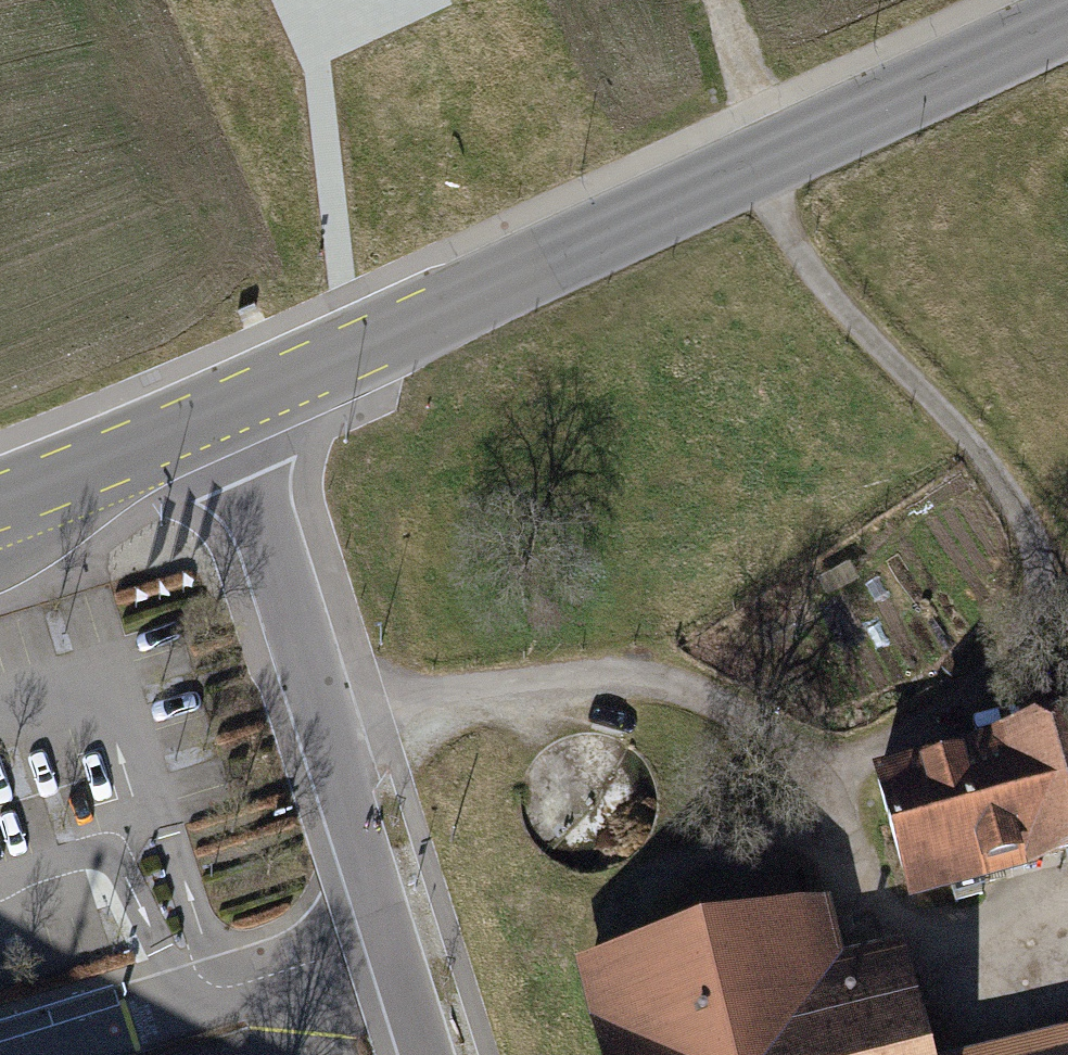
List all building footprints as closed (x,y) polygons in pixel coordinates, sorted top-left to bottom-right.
[(1027,882),(1067,870),(1067,723),(991,747),(1060,801),(1027,882)] [(878,779),(914,916),(1027,882),(1060,801),(991,747),(878,779)] [(605,1054),(941,1054),(916,951),(845,968),(831,911),(807,917),(795,864),(700,887),(713,939),(585,969),(605,1054)] [(1003,1054),(1067,1054),(1067,1040),(1003,1054)]
